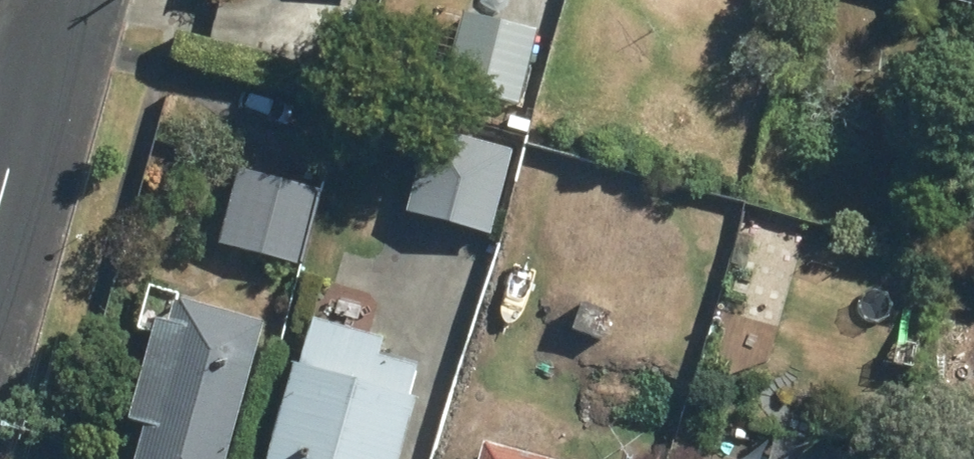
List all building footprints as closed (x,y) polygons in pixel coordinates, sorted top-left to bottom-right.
[(970,9),(971,2),(972,0),(937,0),(970,9)] [(528,31),(464,13),(445,84),(508,103),(528,31)] [(493,237),(515,150),(430,128),(408,216),(493,237)] [(318,194),(240,172),(219,246),(297,266),(318,194)] [(257,326),(177,304),(169,332),(158,329),(133,422),(144,423),(133,458),(220,458),(257,326)] [(608,315),(581,304),(571,329),(598,339),(608,315)] [(268,458),(396,458),(411,406),(406,404),(419,360),(384,351),(388,335),(316,315),(300,371),(293,370),(268,458)] [(485,447),(482,458),(527,458),(485,447)]
